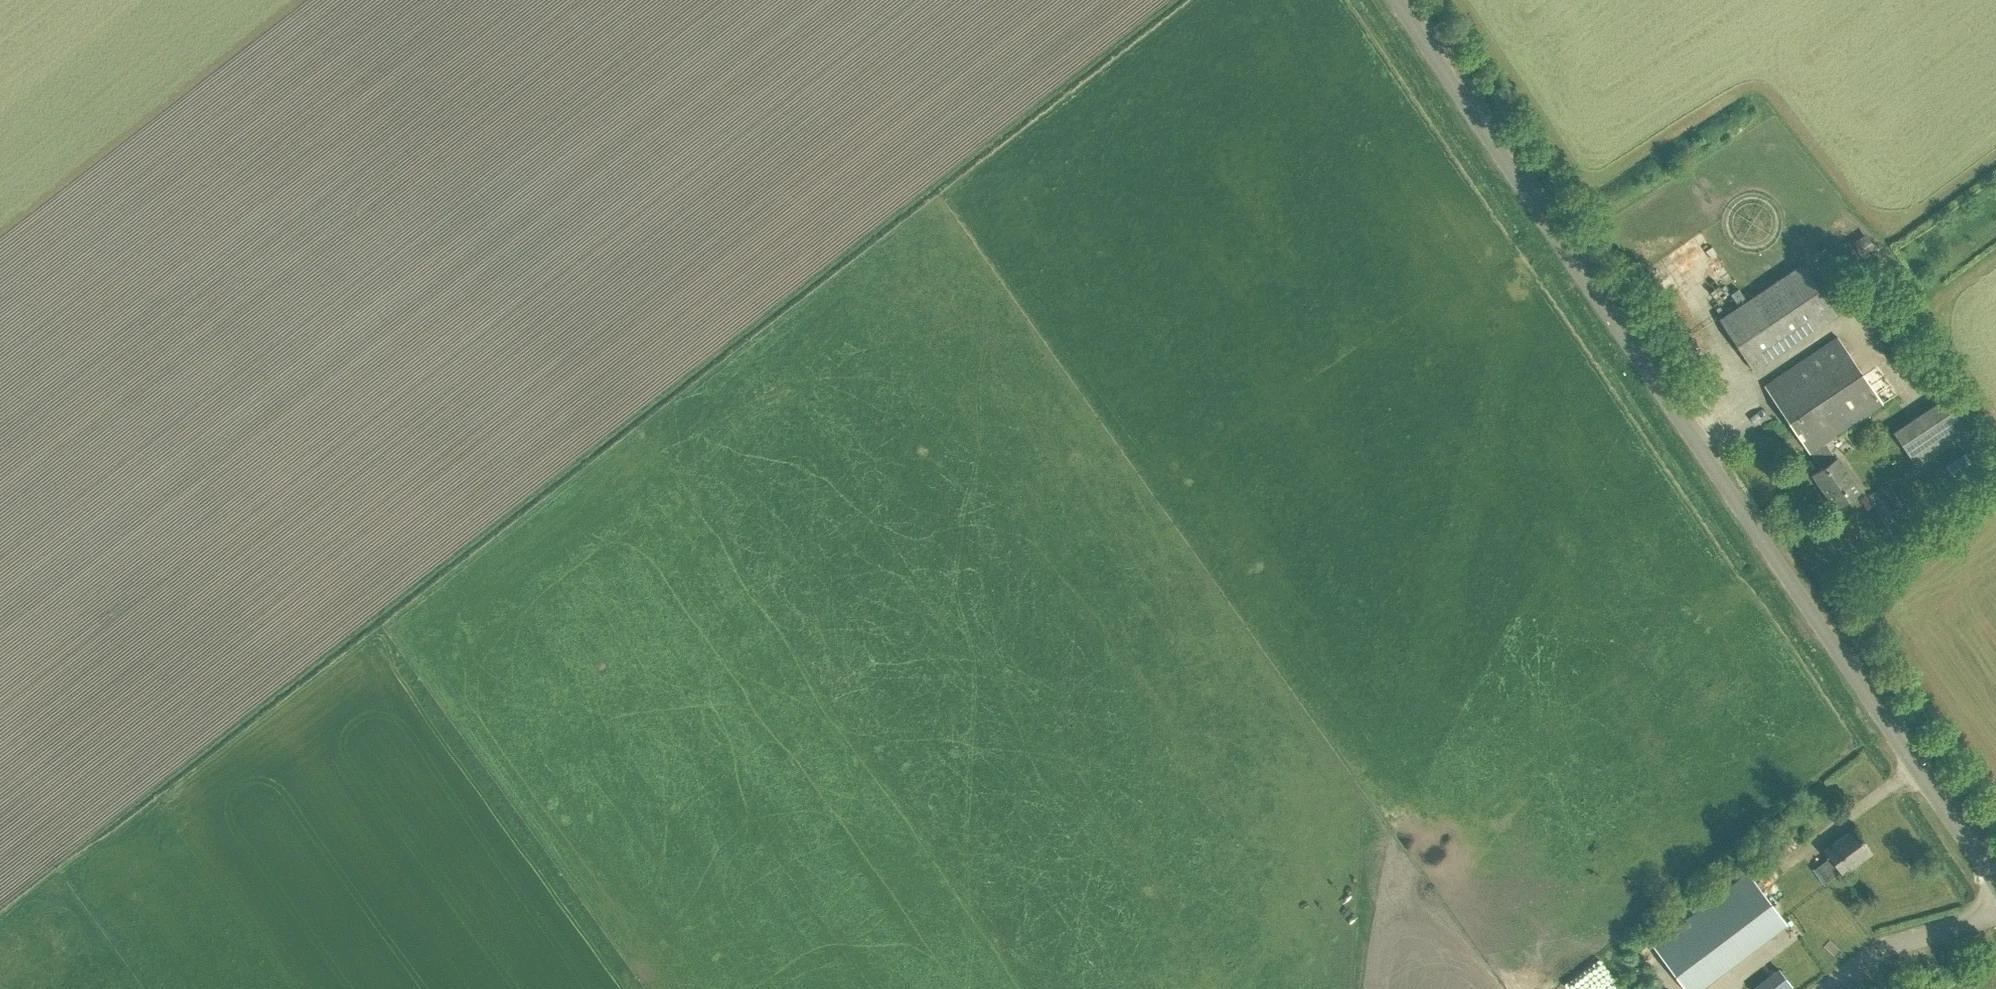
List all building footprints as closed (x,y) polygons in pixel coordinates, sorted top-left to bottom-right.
[(1852,243),(1863,258),(1877,249),(1866,233),(1852,243)] [(1801,263),(1718,319),(1752,370),(1835,314),(1801,263)] [(1821,466),(1812,472),(1834,506),(1859,489),(1833,451),(1831,452),(1824,441),(1881,403),(1836,337),(1764,385),(1809,452),(1810,450),(1821,466)] [(1883,404),(1895,399),(1889,386),(1877,391),(1883,404)] [(1945,397),(1893,431),(1916,467),(1968,433),(1945,397)] [(1829,858),(1816,867),(1827,881),(1841,871),(1844,874),(1871,854),(1852,829),(1823,850),(1829,858)] [(1752,988),(1753,988),(1788,988),(1792,986),(1778,969),(1752,988)]
